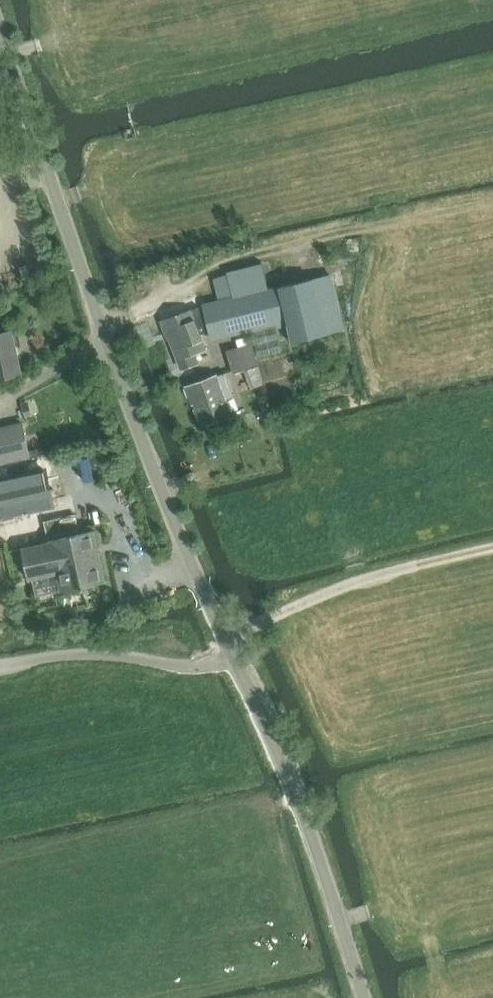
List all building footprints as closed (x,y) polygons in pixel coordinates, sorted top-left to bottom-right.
[(221,301),(203,306),(211,338),(249,329),(256,355),(282,349),(275,322),(287,319),(292,343),(343,330),(330,275),(270,289),(263,263),(214,275),(221,301)] [(194,353),(205,349),(200,335),(206,333),(200,308),(191,311),(191,310),(162,321),(166,332),(168,331),(182,368),(198,362),(194,353)] [(20,374),(10,331),(0,333),(0,378),(20,374)] [(250,335),(236,340),(238,347),(251,343),(252,343),(250,335)] [(227,351),(233,373),(258,366),(251,343),(238,347),(227,351)] [(225,400),(233,397),(225,374),(216,378),(216,376),(185,387),(190,399),(194,398),(204,425),(230,415),(225,400)] [(30,402),(23,404),(26,416),(33,414),(30,402)] [(13,446),(0,449),(0,451),(2,461),(30,454),(23,423),(9,426),(13,446)] [(2,515),(52,505),(44,470),(0,480),(0,504),(2,515)] [(76,515),(45,522),(48,537),(80,530),(76,515)] [(50,543),(23,549),(30,581),(57,575),(61,592),(104,582),(92,532),(49,542),(50,543)]
